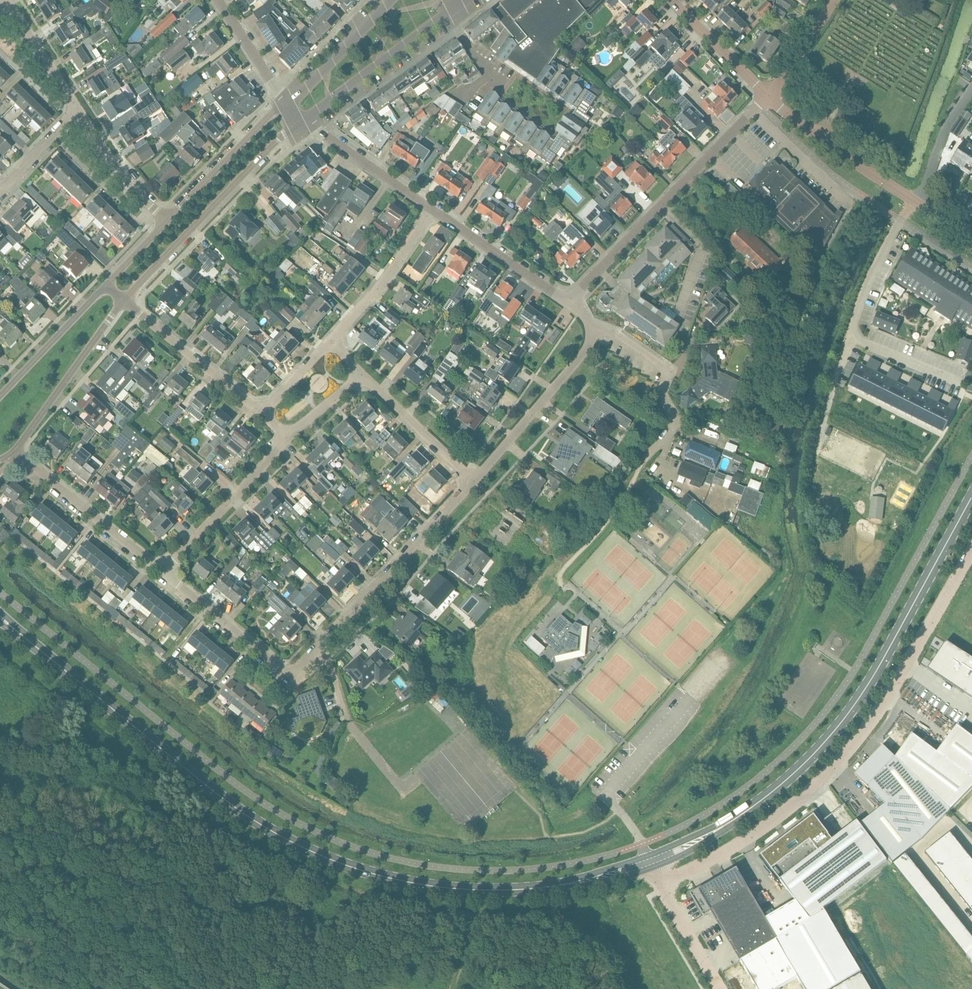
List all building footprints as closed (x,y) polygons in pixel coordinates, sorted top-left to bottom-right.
[(40,9),(54,0),(34,0),(40,9)] [(40,9),(48,22),(62,14),(61,13),(64,11),(60,4),(65,2),(64,0),(54,0),(40,9)] [(94,4),(106,14),(111,8),(105,3),(106,1),(104,0),(97,0),(94,4)] [(170,1),(177,8),(186,0),(169,0),(170,1)] [(274,0),(269,0),(264,5),(263,6),(268,11),(272,6),(276,2),(274,0)] [(349,0),(332,0),(346,13),(350,9),(351,9),(353,6),(354,5),(349,0)] [(576,0),(507,0),(500,6),(501,7),(500,8),(493,14),(500,23),(495,28),(501,35),(491,50),(498,55),(496,58),(504,63),(506,60),(538,82),(553,60),(560,50),(555,44),(586,12),(584,10),(595,1),(594,0),(577,0),(576,0)] [(606,2),(612,8),(619,1),(627,9),(635,0),(608,0),(606,2)] [(703,3),(713,13),(723,3),(726,0),(706,0),(703,3)] [(757,12),(764,18),(771,10),(773,9),(773,8),(772,8),(773,6),(776,0),(768,0),(768,1),(767,1),(766,3),(757,12)] [(776,3),(788,11),(793,3),(789,0),(778,0),(776,3)] [(69,7),(73,13),(83,6),(79,1),(69,7)] [(91,1),(83,6),(73,13),(78,21),(87,15),(89,18),(91,18),(99,13),(94,4),(91,1)] [(728,28),(738,18),(731,12),(737,6),(733,2),(727,8),(727,7),(717,18),(728,28)] [(788,11),(776,3),(773,8),(773,9),(771,10),(783,18),(788,11)] [(268,11),(263,6),(253,13),(260,23),(257,25),(274,51),(276,49),(291,33),(268,11)] [(268,11),(291,33),(310,51),(320,40),(310,31),(306,27),(301,33),(295,28),(272,6),(268,11)] [(197,8),(174,29),(178,32),(182,37),(183,36),(184,37),(189,32),(205,17),(197,8)] [(330,10),(320,20),(330,29),(340,19),(330,10)] [(637,20),(634,17),(634,18),(631,21),(627,24),(626,26),(634,33),(634,32),(637,35),(644,27),(648,32),(658,22),(646,11),(637,20)] [(493,14),(491,12),(465,33),(469,38),(468,38),(470,40),(470,39),(474,44),(495,28),(500,23),(493,14)] [(628,16),(623,20),(627,24),(631,21),(634,18),(630,13),(628,16)] [(151,32),(150,33),(155,39),(160,35),(164,31),(176,20),(171,14),(159,25),(157,26),(155,26),(151,30),(151,32)] [(314,27),(310,31),(320,40),(330,29),(320,20),(316,17),(310,23),(314,27)] [(744,24),(738,18),(728,28),(738,38),(748,28),(754,22),(750,18),(744,24)] [(64,47),(82,35),(73,20),(55,32),(64,47)] [(102,29),(90,38),(93,43),(94,45),(105,37),(112,33),(108,26),(102,29)] [(654,54),(649,60),(658,69),(680,47),(676,43),(678,42),(667,31),(651,47),(656,52),(654,54)] [(201,43),(198,39),(191,44),(199,55),(206,50),(211,56),(224,46),(214,33),(201,43)] [(291,33),(276,49),(283,57),(280,60),(291,70),(305,55),(305,56),(309,51),(310,51),(291,33)] [(752,52),(768,63),(780,44),(764,34),(752,52)] [(167,63),(179,51),(189,43),(184,37),(183,36),(182,37),(161,56),(167,63)] [(466,53),(458,41),(447,49),(458,65),(465,61),(461,56),(466,53)] [(582,48),(575,41),(567,49),(574,57),(582,48)] [(82,49),(71,56),(80,71),(96,60),(91,52),(94,50),(90,44),(82,50),(82,49)] [(139,46),(126,46),(124,49),(132,58),(142,50),(139,46)] [(642,48),(623,66),(628,71),(636,63),(641,68),(649,60),(654,54),(650,50),(647,53),(642,48)] [(458,65),(447,49),(435,57),(448,75),(449,74),(455,70),(454,68),(458,65)] [(680,60),(687,68),(687,67),(697,58),(690,50),(680,60)] [(183,51),(167,63),(174,72),(190,60),(183,51)] [(124,52),(104,65),(107,70),(109,72),(129,59),(124,52)] [(228,55),(207,71),(211,77),(220,70),(226,78),(238,68),(228,55)] [(129,59),(121,64),(128,73),(136,68),(131,61),(129,59)] [(427,59),(415,67),(423,79),(426,82),(426,83),(427,84),(437,77),(443,72),(435,61),(431,64),(427,59)] [(551,91),(563,74),(567,69),(561,65),(560,65),(553,60),(538,82),(551,91)] [(680,63),(675,68),(680,73),(685,68),(680,63)] [(85,71),(88,75),(96,70),(93,66),(85,71)] [(149,67),(143,73),(147,77),(153,72),(149,67)] [(426,82),(423,79),(415,67),(403,76),(411,87),(414,91),(426,82)] [(0,70),(0,88),(9,78),(0,69),(0,70)] [(98,79),(89,84),(97,97),(105,91),(109,97),(122,88),(118,82),(112,74),(112,73),(110,74),(109,72),(107,70),(104,72),(96,77),(98,79)] [(482,76),(478,70),(467,78),(470,83),(470,84),(482,76)] [(619,70),(606,83),(611,87),(624,74),(619,70)] [(673,70),(664,78),(683,97),(691,88),(673,70)] [(722,73),(708,87),(713,92),(718,98),(727,107),(738,96),(731,90),(735,86),(722,73)] [(971,78),(971,77),(966,73),(963,77),(969,82),(971,78)] [(197,74),(180,88),(186,97),(204,83),(197,74)] [(551,91),(564,101),(576,83),(580,78),(574,74),(570,79),(563,74),(551,91)] [(464,84),(470,83),(467,78),(466,79),(463,75),(459,78),(464,84)] [(391,84),(399,95),(411,87),(403,76),(391,84)] [(247,86),(239,78),(230,85),(227,83),(203,98),(211,106),(216,102),(224,111),(234,123),(235,122),(237,123),(241,119),(240,118),(259,100),(251,91),(255,88),(250,83),(247,86)] [(564,101),(577,109),(583,101),(591,107),(597,97),(576,83),(564,101)] [(595,83),(590,90),(599,96),(602,90),(600,89),(595,83)] [(139,96),(149,90),(146,84),(135,90),(139,96)] [(391,84),(379,92),(389,105),(401,97),(399,95),(391,84)] [(14,104),(25,93),(16,85),(6,96),(14,104)] [(109,97),(102,101),(106,106),(104,107),(113,121),(124,114),(132,108),(127,101),(123,95),(120,89),(109,97)] [(142,101),(134,106),(139,113),(157,102),(149,90),(139,96),(142,101)] [(671,95),(677,100),(681,96),(675,90),(671,95)] [(370,104),(365,107),(366,108),(367,109),(378,124),(383,121),(378,113),(389,106),(388,105),(389,105),(379,92),(367,100),(370,104)] [(14,104),(23,113),(34,102),(25,93),(14,104)] [(444,95),(433,103),(443,110),(451,99),(444,95)] [(476,113),(473,118),(487,128),(490,123),(502,105),(497,102),(489,96),(476,113)] [(695,140),(707,127),(700,121),(704,117),(692,106),(683,97),(677,103),(686,111),(676,121),(695,140)] [(727,107),(718,98),(713,103),(708,98),(701,106),(708,113),(710,110),(717,117),(727,107)] [(457,103),(451,99),(443,110),(449,114),(457,103)] [(583,101),(577,109),(571,117),(568,115),(563,123),(583,138),(589,129),(585,127),(591,118),(585,114),(591,107),(583,101)] [(25,128),(32,121),(42,110),(34,102),(23,113),(16,120),(25,128)] [(133,124),(120,133),(129,146),(144,136),(143,134),(145,133),(139,123),(147,118),(161,109),(157,102),(147,109),(142,111),(136,115),(130,120),(133,124)] [(457,103),(449,114),(455,118),(459,112),(463,107),(457,103)] [(177,105),(172,110),(178,118),(183,113),(177,105)] [(438,111),(438,110),(433,105),(426,112),(431,117),(438,111)] [(515,114),(502,105),(490,123),(497,128),(494,133),(500,137),(503,132),(515,114)] [(214,119),(219,115),(211,106),(203,111),(206,114),(202,117),(209,124),(202,130),(208,137),(210,135),(216,140),(226,131),(214,119)] [(367,109),(366,108),(363,111),(360,106),(346,115),(353,126),(373,143),(381,149),(387,139),(388,140),(389,139),(382,130),(378,124),(367,109)] [(618,107),(612,115),(618,119),(624,111),(618,107)] [(631,109),(627,113),(634,120),(638,115),(631,108),(631,109)] [(42,110),(32,121),(40,129),(51,118),(42,110)] [(841,128),(848,116),(840,111),(833,123),(841,128)] [(459,112),(455,118),(467,127),(471,121),(459,112)] [(204,143),(194,133),(195,132),(187,124),(191,120),(185,113),(160,136),(167,143),(176,135),(184,143),(184,144),(187,147),(179,155),(180,155),(170,165),(169,164),(155,179),(165,188),(179,173),(178,172),(187,162),(192,167),(194,165),(195,166),(199,161),(199,160),(200,158),(195,153),(204,143)] [(513,146),(516,141),(529,124),(515,114),(503,132),(510,137),(507,142),(513,146)] [(399,121),(403,127),(412,121),(408,115),(399,121)] [(658,122),(667,131),(673,125),(664,115),(658,122)] [(950,132),(957,137),(967,123),(959,118),(950,132)] [(406,125),(409,129),(418,122),(416,119),(406,125)] [(8,128),(0,120),(0,128),(5,132),(8,128)] [(560,134),(554,141),(549,150),(557,156),(562,148),(568,152),(573,143),(577,146),(583,138),(563,123),(557,132),(560,134)] [(542,133),(529,124),(516,141),(523,146),(520,151),(526,155),(529,150),(542,133)] [(387,126),(382,130),(389,139),(390,137),(393,135),(387,126)] [(5,132),(13,140),(17,137),(8,128),(5,132)] [(478,128),(475,133),(480,137),(484,132),(478,128)] [(420,135),(420,136),(424,138),(428,132),(424,129),(420,135)] [(658,143),(667,151),(676,160),(686,150),(677,141),(676,141),(673,139),(676,136),(671,131),(658,143)] [(22,149),(30,141),(21,132),(17,137),(13,140),(22,149)] [(557,156),(549,150),(554,141),(542,133),(529,150),(550,165),(557,156)] [(408,139),(400,134),(394,142),(397,144),(392,152),(404,160),(411,150),(415,143),(408,139)] [(498,140),(492,136),(489,142),(494,146),(498,140)] [(1,158),(10,149),(0,139),(0,156),(1,158)] [(971,173),(971,145),(965,141),(951,163),(970,175),(971,173)] [(430,153),(415,143),(411,150),(404,160),(415,168),(421,161),(423,163),(430,153)] [(147,144),(136,152),(143,163),(154,155),(147,144)] [(297,159),(311,176),(313,178),(327,166),(319,157),(318,158),(310,148),(297,159)] [(637,150),(634,153),(639,158),(642,155),(637,150)] [(666,170),(676,160),(667,151),(661,157),(656,152),(649,159),(656,166),(659,164),(666,170)] [(498,163),(490,174),(497,179),(505,167),(511,158),(505,154),(499,163),(498,163)] [(44,170),(53,179),(65,166),(56,157),(44,170)] [(305,182),(311,176),(297,159),(284,170),(294,182),(300,189),(307,183),(305,182)] [(483,181),(496,164),(488,159),(476,176),(483,181)] [(612,159),(602,169),(612,178),(615,175),(622,169),(612,159)] [(796,237),(818,258),(819,258),(814,253),(818,245),(819,246),(819,245),(820,244),(824,246),(824,247),(840,219),(839,219),(839,220),(834,217),(835,216),(836,216),(823,204),(822,204),(823,205),(822,206),(799,184),(800,183),(801,183),(782,165),(780,167),(774,160),(764,170),(763,170),(760,173),(761,174),(758,176),(757,176),(748,185),(766,201),(762,205),(794,235),(800,228),(802,230),(796,237)] [(557,162),(553,167),(559,171),(563,166),(557,162)] [(629,179),(635,185),(644,193),(656,181),(641,167),(636,162),(624,174),(629,179)] [(434,181),(446,189),(453,179),(447,175),(451,169),(443,163),(437,171),(440,173),(434,181)] [(53,179),(62,187),(74,175),(65,166),(53,179)] [(524,168),(520,174),(527,179),(531,173),(524,168)] [(334,170),(321,188),(327,194),(340,174),(334,170)] [(610,195),(620,186),(604,171),(595,181),(602,187),(610,195)] [(458,173),(453,179),(446,189),(458,198),(464,190),(467,192),(472,183),(458,173)] [(327,194),(317,208),(328,216),(348,188),(352,182),(340,174),(327,194)] [(62,187),(72,196),(83,184),(74,175),(62,187)] [(277,177),(266,188),(275,197),(276,196),(279,199),(284,194),(297,207),(301,203),(305,206),(309,202),(293,186),(292,188),(282,179),(281,180),(277,177)] [(730,201),(738,192),(729,183),(720,192),(730,201)] [(83,184),(72,196),(81,205),(93,193),(83,184)] [(355,193),(348,188),(328,216),(323,220),(334,228),(347,210),(358,217),(362,210),(374,193),(361,184),(355,193)] [(482,203),(477,211),(489,219),(496,209),(500,203),(492,197),(496,190),(490,186),(485,192),(479,201),(482,203)] [(614,199),(608,206),(620,218),(632,205),(619,193),(623,189),(620,186),(610,195),(614,199)] [(26,191),(34,198),(38,194),(30,187),(26,191)] [(34,198),(43,207),(47,203),(38,194),(34,198)] [(600,195),(595,198),(599,204),(604,201),(600,195)] [(524,196),(517,205),(524,210),(531,201),(524,196)] [(85,210),(94,219),(106,206),(97,197),(85,210)] [(12,211),(26,224),(39,210),(30,201),(26,206),(21,201),(21,202),(19,200),(15,205),(16,206),(12,211)] [(592,213),(584,220),(591,227),(591,228),(601,238),(611,227),(607,223),(612,218),(593,200),(586,207),(592,213)] [(43,207),(52,216),(56,212),(47,203),(43,207)] [(496,209),(489,219),(501,227),(506,219),(509,221),(515,213),(506,207),(503,204),(500,203),(496,209)] [(103,227),(115,215),(106,206),(94,219),(103,227)] [(386,215),(383,213),(373,227),(385,236),(390,228),(391,226),(390,226),(391,224),(397,228),(406,215),(393,206),(386,215)] [(26,224),(12,211),(8,215),(6,214),(2,218),(3,220),(8,225),(3,229),(16,241),(19,244),(23,239),(17,233),(26,224)] [(52,216),(58,222),(62,218),(56,212),(52,216)] [(246,240),(257,229),(250,223),(255,218),(248,212),(244,217),(241,214),(230,225),(232,227),(226,233),(233,239),(239,234),(246,240)] [(289,213),(283,219),(295,233),(301,227),(289,213)] [(288,226),(289,226),(283,219),(278,214),(275,217),(273,215),(265,222),(277,235),(288,226)] [(103,227),(112,236),(124,224),(115,215),(103,227)] [(542,227),(532,217),(529,220),(539,229),(542,227)] [(746,265),(767,284),(783,267),(789,272),(796,265),(787,256),(785,257),(783,255),(779,260),(773,254),(771,255),(753,237),(754,236),(736,218),(728,226),(736,234),(729,242),(749,262),(746,265)] [(547,227),(551,230),(558,237),(563,231),(561,230),(552,221),(547,227)] [(80,234),(68,222),(64,227),(75,238),(80,234)] [(124,224),(112,236),(122,245),(133,232),(124,224)] [(566,245),(571,250),(580,259),(590,248),(583,241),(586,239),(570,224),(563,232),(563,231),(558,237),(566,245)] [(692,245),(672,225),(667,230),(665,228),(659,234),(660,236),(652,244),(651,243),(645,249),(647,251),(642,257),(643,258),(639,262),(638,261),(632,267),(633,268),(625,277),(623,276),(617,282),(619,284),(611,293),(610,292),(603,292),(597,298),(597,306),(603,311),(610,311),(611,309),(617,313),(617,314),(626,320),(626,318),(631,322),(630,323),(639,329),(640,328),(644,331),(643,332),(652,338),(653,337),(657,340),(656,341),(665,347),(680,326),(673,321),(677,316),(663,306),(659,312),(640,298),(641,295),(656,280),(661,285),(691,253),(688,250),(692,245)] [(558,237),(551,230),(547,227),(541,233),(552,243),(558,237)] [(62,228),(55,235),(65,245),(72,238),(62,228)] [(4,256),(13,247),(11,246),(16,241),(3,229),(0,233),(0,252),(4,256)] [(355,248),(366,234),(359,229),(348,244),(355,248)] [(47,244),(50,240),(55,235),(52,232),(44,241),(47,244)] [(424,251),(412,268),(422,275),(434,258),(443,245),(445,242),(439,237),(437,236),(436,235),(433,238),(424,251)] [(84,247),(89,242),(83,237),(78,241),(84,247)] [(372,244),(363,238),(355,250),(364,256),(372,244)] [(69,261),(63,267),(68,272),(68,273),(69,274),(70,273),(75,279),(87,266),(79,258),(86,252),(76,243),(70,249),(64,256),(69,261)] [(88,250),(94,256),(98,251),(92,245),(88,250)] [(795,255),(799,250),(793,245),(789,249),(795,255)] [(339,247),(335,251),(339,255),(343,251),(339,247)] [(448,268),(461,277),(472,260),(453,248),(450,254),(455,257),(448,268)] [(220,261),(208,250),(207,252),(206,251),(203,254),(204,255),(199,260),(205,266),(203,269),(199,273),(206,279),(212,284),(216,281),(214,279),(219,273),(214,268),(220,261)] [(536,250),(533,258),(541,261),(544,253),(536,250)] [(580,259),(571,250),(566,255),(561,250),(553,258),(561,265),(563,262),(570,269),(580,259)] [(106,267),(110,262),(98,251),(94,256),(106,267)] [(954,316),(971,327),(971,289),(933,264),(911,251),(894,278),(939,306),(935,312),(951,322),(954,316)] [(348,263),(344,268),(357,279),(365,269),(348,255),(344,259),(348,263)] [(27,264),(23,259),(19,264),(23,268),(27,264)] [(230,263),(225,268),(234,277),(239,272),(230,263)] [(321,268),(326,272),(330,267),(325,263),(321,268)] [(444,267),(438,263),(430,275),(436,279),(438,275),(438,276),(444,267)] [(476,289),(476,288),(483,293),(487,288),(488,288),(496,277),(490,273),(485,269),(484,269),(479,265),(471,277),(467,283),(476,289)] [(723,266),(717,272),(730,284),(736,277),(723,266)] [(57,295),(62,290),(52,280),(56,275),(48,267),(39,276),(48,284),(40,291),(52,303),(58,296),(57,295)] [(334,271),(330,267),(326,272),(330,275),(334,271)] [(349,288),(357,279),(344,268),(337,277),(349,288)] [(194,269),(186,278),(195,285),(197,287),(199,288),(206,279),(199,273),(194,269)] [(16,276),(9,283),(21,296),(28,289),(16,276)] [(349,288),(337,277),(329,286),(342,297),(349,288)] [(197,287),(195,285),(186,278),(181,285),(177,291),(172,288),(161,301),(172,311),(173,309),(178,313),(193,295),(192,294),(197,287)] [(314,294),(304,304),(311,310),(322,320),(331,309),(321,300),(317,296),(321,293),(323,295),(326,292),(313,281),(311,284),(310,283),(307,287),(308,289),(314,294)] [(487,299),(479,309),(486,314),(493,303),(505,312),(502,315),(510,321),(521,304),(514,299),(510,305),(505,301),(513,289),(503,282),(499,289),(496,287),(496,286),(496,285),(487,299)] [(465,291),(459,287),(442,311),(450,316),(462,299),(460,298),(465,291)] [(718,288),(705,301),(711,307),(712,305),(715,308),(707,317),(717,327),(730,314),(730,313),(735,307),(726,298),(723,295),(724,294),(718,288)] [(417,293),(413,298),(402,290),(394,303),(403,309),(411,314),(419,303),(427,309),(431,303),(417,293)] [(211,309),(215,313),(228,297),(221,291),(211,302),(215,305),(211,309)] [(27,319),(32,324),(39,318),(38,317),(44,312),(32,300),(32,301),(27,296),(21,302),(26,306),(20,313),(25,317),(25,318),(27,320),(27,319)] [(221,317),(233,302),(228,297),(215,313),(221,317)] [(233,302),(227,309),(236,317),(238,315),(243,309),(233,302)] [(189,309),(180,320),(192,330),(201,319),(195,314),(200,307),(194,303),(189,309)] [(312,330),(322,320),(311,310),(304,304),(299,309),(301,310),(295,316),(285,307),(280,313),(290,322),(295,317),(300,322),(302,321),(312,330)] [(532,326),(540,314),(528,306),(520,318),(515,325),(520,328),(525,321),(532,326)] [(267,314),(284,329),(289,323),(273,308),(267,314)] [(243,309),(238,315),(248,323),(245,327),(250,330),(257,321),(243,309)] [(385,317),(397,326),(402,320),(390,310),(385,317)] [(878,313),(874,324),(895,333),(900,322),(878,313)] [(542,340),(540,339),(543,334),(544,334),(552,323),(540,314),(532,326),(524,337),(524,338),(526,335),(530,338),(528,340),(537,346),(537,347),(542,340)] [(4,330),(0,334),(0,339),(2,341),(2,342),(4,343),(9,348),(15,341),(21,335),(9,324),(4,320),(0,324),(0,327),(4,330)] [(364,333),(359,339),(373,350),(373,349),(377,352),(391,333),(382,325),(375,320),(369,328),(368,328),(364,333)] [(212,346),(225,330),(226,329),(222,325),(216,331),(211,327),(202,338),(212,346)] [(225,330),(212,346),(222,354),(235,339),(225,330)] [(273,340),(289,355),(299,345),(287,334),(282,330),(273,340)] [(425,338),(417,332),(407,344),(410,346),(404,353),(410,357),(425,338)] [(251,353),(252,352),(258,357),(263,352),(254,343),(253,344),(245,337),(240,342),(251,353)] [(971,363),(971,362),(971,342),(966,339),(958,358),(971,363)] [(280,365),(289,355),(273,340),(265,349),(269,354),(268,355),(280,365)] [(389,346),(381,356),(394,367),(402,357),(395,351),(400,345),(394,340),(389,346)] [(136,341),(124,354),(137,364),(145,371),(150,365),(146,362),(152,355),(136,341)] [(458,341),(451,351),(456,355),(463,344),(458,341)] [(500,341),(497,346),(501,349),(505,344),(500,341)] [(243,346),(237,353),(230,361),(236,366),(243,358),(245,360),(251,353),(240,342),(240,343),(243,346)] [(484,351),(495,359),(500,351),(489,344),(484,351)] [(414,353),(419,358),(426,350),(420,345),(414,353)] [(703,374),(699,381),(700,382),(704,387),(708,385),(713,387),(716,380),(721,383),(719,386),(738,395),(742,388),(743,384),(722,374),(717,371),(717,364),(719,364),(717,346),(700,348),(701,365),(703,365),(704,374),(703,374)] [(517,348),(512,355),(519,360),(523,353),(517,348)] [(435,385),(428,394),(442,404),(452,391),(443,384),(446,381),(442,378),(452,365),(454,367),(460,359),(450,352),(433,377),(439,382),(436,386),(435,385)] [(496,364),(498,365),(494,372),(490,369),(486,375),(495,381),(499,376),(510,383),(519,370),(508,362),(507,362),(501,358),(496,364)] [(418,359),(405,375),(417,385),(430,369),(418,359)] [(117,363),(107,374),(118,384),(123,378),(129,384),(134,379),(127,373),(128,373),(117,363)] [(255,369),(251,366),(245,373),(243,372),(242,373),(243,374),(243,375),(258,389),(270,376),(258,365),(255,369)] [(860,366),(850,385),(852,385),(857,388),(861,390),(872,369),(869,367),(868,370),(860,366)] [(475,368),(469,376),(479,384),(485,376),(475,368)] [(872,369),(861,390),(865,392),(871,395),(881,376),(873,373),(875,370),(872,369)] [(147,372),(143,377),(157,389),(163,381),(159,378),(157,380),(147,372)] [(124,389),(118,384),(107,374),(97,386),(108,396),(109,395),(115,400),(124,389)] [(178,376),(164,392),(169,396),(173,391),(179,396),(189,385),(178,376)] [(881,376),(871,395),(877,398),(882,400),(892,379),(890,377),(888,380),(881,376)] [(157,389),(143,377),(138,384),(151,396),(157,389)] [(892,379),(882,400),(886,402),(892,405),(901,387),(894,383),(895,380),(892,379)] [(734,403),(738,395),(719,386),(721,383),(716,380),(713,387),(708,385),(704,387),(700,382),(699,381),(699,382),(692,388),(691,386),(676,396),(687,411),(701,401),(700,399),(710,392),(734,403)] [(480,401),(477,405),(488,413),(492,408),(493,409),(497,404),(495,403),(501,396),(489,387),(489,388),(483,383),(479,388),(486,393),(480,401)] [(901,387),(892,405),(898,408),(902,411),(913,389),(910,388),(909,390),(901,387)] [(150,398),(144,406),(149,410),(155,402),(162,393),(157,389),(157,390),(150,398)] [(913,389),(902,411),(906,413),(912,416),(922,397),(914,393),(916,390),(913,389)] [(457,393),(445,409),(449,412),(453,406),(457,409),(459,406),(462,408),(468,401),(457,393)] [(201,414),(204,410),(210,403),(199,394),(186,410),(200,421),(204,416),(201,414)] [(103,428),(109,422),(105,419),(110,413),(89,395),(79,407),(88,415),(84,420),(95,430),(100,425),(103,428)] [(922,397),(912,416),(918,419),(922,421),(933,399),(930,398),(929,401),(922,397)] [(601,412),(626,430),(632,422),(597,398),(581,421),(590,427),(601,412)] [(933,399),(922,421),(927,423),(933,426),(942,407),(935,403),(936,401),(933,399)] [(120,414),(125,418),(130,422),(135,415),(120,402),(114,409),(120,413),(120,414)] [(372,423),(379,417),(366,403),(353,415),(369,432),(375,427),(372,423)] [(163,426),(168,430),(184,410),(179,407),(163,426)] [(468,407),(466,410),(464,412),(459,419),(465,424),(474,431),(484,419),(474,412),(468,407)] [(942,407),(933,426),(939,429),(943,431),(954,410),(951,408),(949,411),(942,407)] [(204,448),(199,454),(206,460),(214,451),(214,452),(222,442),(223,441),(218,437),(220,436),(225,430),(232,421),(220,410),(206,427),(217,436),(210,445),(206,450),(204,448)] [(73,414),(69,419),(77,426),(82,421),(73,414)] [(125,418),(119,425),(124,429),(127,426),(130,422),(125,418)] [(345,422),(334,434),(344,444),(351,438),(357,444),(360,446),(364,442),(361,440),(356,433),(345,422)] [(116,440),(125,448),(136,434),(127,426),(124,429),(116,440)] [(96,432),(91,428),(89,430),(82,439),(87,443),(96,432)] [(222,442),(214,452),(225,460),(230,454),(234,458),(237,454),(241,458),(256,440),(241,428),(227,446),(222,442)] [(379,435),(373,441),(379,447),(391,435),(385,429),(382,433),(379,435)] [(569,429),(551,456),(556,460),(552,465),(566,474),(574,463),(578,465),(586,453),(588,454),(592,447),(576,436),(577,435),(569,429)] [(58,432),(45,449),(57,459),(66,449),(66,448),(70,443),(58,432)] [(376,432),(370,438),(373,441),(379,435),(376,432)] [(135,448),(143,455),(151,445),(136,434),(125,448),(112,464),(118,469),(135,448)] [(408,446),(397,435),(388,443),(389,444),(383,449),(394,460),(408,446)] [(601,435),(595,443),(599,446),(610,453),(616,445),(601,435)] [(165,438),(160,444),(170,452),(175,446),(165,438)] [(370,438),(364,444),(373,453),(378,448),(379,447),(373,441),(370,438)] [(735,452),(738,444),(727,440),(724,448),(735,452)] [(316,451),(328,464),(333,460),(334,462),(339,457),(325,442),(316,451)] [(709,467),(714,469),(717,462),(720,455),(704,449),(694,445),(688,442),(683,457),(686,458),(698,463),(709,467)] [(925,451),(933,455),(935,450),(919,442),(913,456),(921,460),(925,451)] [(143,477),(136,483),(142,489),(148,483),(163,467),(168,462),(169,460),(151,445),(143,455),(146,457),(153,463),(144,473),(145,474),(143,477)] [(599,446),(595,453),(616,467),(622,461),(610,453),(599,446)] [(181,448),(176,453),(194,468),(184,479),(202,496),(213,484),(203,474),(202,475),(196,470),(201,465),(181,448)] [(722,455),(732,459),(735,453),(725,449),(722,455)] [(77,476),(92,457),(88,453),(86,455),(80,450),(77,454),(66,467),(77,476)] [(306,460),(311,465),(309,468),(319,479),(318,480),(319,482),(328,491),(333,487),(321,475),(325,471),(327,472),(328,472),(333,468),(328,464),(316,451),(306,460)] [(396,467),(391,473),(394,476),(396,477),(402,471),(406,475),(409,471),(415,476),(418,473),(427,464),(417,454),(408,464),(405,467),(401,462),(396,467)] [(732,459),(742,463),(744,458),(734,454),(732,459)] [(349,456),(344,461),(351,469),(356,464),(349,456)] [(92,457),(77,476),(87,484),(103,465),(92,457)] [(706,471),(697,467),(684,462),(678,476),(691,481),(689,485),(695,487),(699,489),(701,484),(706,471)] [(755,462),(751,473),(755,474),(767,478),(768,474),(770,468),(769,468),(765,466),(755,462)] [(128,475),(136,481),(141,475),(133,469),(128,475)] [(298,469),(289,477),(300,488),(308,479),(298,469)] [(424,482),(418,489),(424,494),(430,487),(436,493),(446,483),(434,471),(424,482)] [(715,475),(714,477),(724,481),(725,479),(726,476),(725,476),(716,472),(715,475)] [(95,490),(106,499),(114,489),(120,482),(109,473),(104,480),(103,480),(95,490)] [(523,485),(518,493),(532,503),(540,491),(539,490),(545,482),(533,473),(524,486),(523,485)] [(705,482),(711,484),(712,483),(714,477),(715,475),(709,473),(705,482)] [(738,473),(734,482),(739,485),(743,475),(738,473)] [(300,488),(289,477),(280,486),(291,496),(300,488)] [(714,477),(712,483),(721,486),(722,487),(722,486),(724,481),(714,477)] [(756,517),(764,494),(758,492),(761,484),(751,480),(747,488),(733,482),(731,482),(727,491),(742,496),(737,510),(756,517)] [(25,492),(12,482),(3,493),(13,501),(10,505),(8,503),(1,512),(14,523),(30,504),(21,497),(25,492)] [(120,482),(114,489),(106,499),(117,508),(125,498),(125,497),(130,491),(120,482)] [(319,482),(311,490),(321,499),(324,496),(328,491),(319,482)] [(177,489),(172,494),(179,500),(173,507),(183,516),(194,504),(184,496),(188,491),(181,484),(179,486),(177,489)] [(160,540),(173,526),(161,515),(161,516),(156,511),(160,507),(142,489),(133,499),(139,505),(142,501),(154,512),(148,519),(153,525),(149,530),(160,540)] [(154,489),(149,495),(166,511),(172,506),(154,489)] [(286,510),(282,505),(279,502),(272,494),(263,503),(274,513),(278,518),(286,510)] [(679,502),(685,508),(693,499),(686,494),(679,502)] [(380,495),(370,506),(398,532),(408,522),(404,518),(409,513),(401,506),(397,511),(389,504),(387,502),(380,495)] [(305,496),(293,508),(295,509),(302,517),(307,513),(302,508),(309,500),(305,496)] [(343,497),(339,501),(343,505),(347,501),(343,497)] [(418,511),(404,497),(398,503),(413,517),(418,511)] [(869,519),(883,520),(884,498),(870,497),(869,519)] [(274,513),(263,503),(254,511),(265,522),(274,513)] [(695,503),(687,512),(707,529),(709,531),(717,522),(695,503)] [(32,516),(41,524),(51,512),(41,505),(32,516)] [(363,513),(361,516),(368,523),(369,522),(372,525),(378,531),(377,531),(389,542),(398,532),(370,506),(363,513)] [(508,546),(523,521),(503,508),(487,534),(508,546)] [(41,524),(37,529),(46,537),(51,532),(60,520),(51,512),(41,524)] [(334,516),(329,521),(336,527),(341,522),(334,516)] [(69,527),(60,520),(51,532),(60,539),(69,527)] [(244,540),(241,542),(247,548),(255,540),(258,543),(262,540),(270,548),(276,542),(267,533),(264,530),(259,535),(254,530),(255,530),(245,520),(234,531),(244,540)] [(354,520),(349,525),(361,536),(366,531),(354,520)] [(56,563),(53,567),(56,570),(72,550),(74,547),(71,544),(79,535),(69,527),(60,539),(55,544),(64,551),(55,562),(56,563)] [(0,529),(0,542),(1,543),(9,534),(1,528),(0,529)] [(20,532),(16,528),(10,536),(13,539),(15,537),(19,532),(20,532)] [(267,533),(276,542),(282,536),(273,528),(267,533)] [(308,536),(303,531),(297,536),(304,543),(308,539),(307,537),(308,536)] [(15,537),(25,544),(28,540),(19,532),(15,537)] [(229,536),(224,541),(233,550),(238,545),(229,536)] [(315,552),(324,542),(317,536),(308,545),(315,552)] [(328,536),(323,540),(341,557),(349,549),(341,542),(338,545),(328,536)] [(38,548),(28,540),(25,544),(34,552),(38,548)] [(87,542),(78,554),(83,558),(80,561),(84,565),(87,561),(97,550),(87,542)] [(357,547),(361,550),(372,561),(380,552),(369,542),(365,546),(362,542),(357,547)] [(776,553),(771,549),(767,545),(759,552),(768,561),(773,557),(776,553)] [(336,562),(341,557),(330,546),(325,552),(336,562)] [(460,553),(453,563),(449,569),(470,584),(488,559),(471,546),(464,556),(460,553)] [(47,555),(38,548),(34,552),(43,559),(47,555)] [(96,569),(106,557),(97,550),(87,561),(96,569)] [(372,561),(361,550),(352,559),(363,569),(372,561)] [(55,562),(47,555),(43,559),(53,567),(56,563),(55,562)] [(236,585),(241,580),(231,572),(239,561),(233,556),(221,572),(226,577),(216,589),(226,597),(236,585)] [(96,569),(106,576),(115,565),(106,557),(96,569)] [(206,557),(203,560),(194,571),(205,580),(207,579),(210,581),(222,567),(214,561),(212,563),(206,557)] [(286,565),(284,567),(290,573),(292,571),(295,574),(295,573),(300,569),(299,568),(291,560),(286,565)] [(106,576),(115,584),(124,572),(115,565),(106,576)] [(62,567),(59,572),(71,582),(74,577),(62,567)] [(344,568),(336,577),(347,587),(355,578),(344,568)] [(124,572),(115,584),(124,591),(134,580),(124,572)] [(347,587),(336,577),(332,573),(325,580),(325,581),(325,582),(328,585),(327,586),(338,596),(347,587)] [(421,601),(416,608),(428,616),(453,588),(439,576),(434,583),(432,581),(426,588),(428,590),(422,596),(427,600),(424,603),(421,601)] [(71,582),(80,589),(83,585),(74,577),(71,582)] [(260,577),(252,586),(258,591),(266,582),(260,577)] [(236,585),(226,597),(237,606),(247,594),(246,593),(251,588),(246,584),(242,589),(236,585)] [(80,589),(89,597),(93,592),(83,585),(80,589)] [(133,598),(142,606),(152,594),(142,587),(133,598)] [(306,599),(308,600),(318,610),(327,601),(316,591),(311,596),(304,589),(300,593),(306,599)] [(292,602),(300,593),(296,590),(288,598),(292,602)] [(102,600),(98,604),(108,612),(106,614),(110,617),(115,611),(109,605),(116,597),(109,591),(102,600)] [(89,597),(98,604),(102,600),(93,592),(89,597)] [(142,606),(151,613),(161,602),(152,594),(142,606)] [(294,621),(298,616),(275,594),(270,600),(286,614),(270,632),(279,640),(283,635),(289,641),(301,628),(294,621)] [(318,610),(308,600),(299,609),(310,619),(318,610)] [(485,601),(471,617),(477,622),(492,605),(485,601)] [(151,613),(161,621),(170,609),(161,602),(151,613)] [(161,621),(170,628),(179,617),(170,609),(161,621)] [(116,619),(126,626),(129,622),(115,611),(110,617),(114,621),(116,619)] [(392,632),(405,643),(410,647),(409,645),(415,637),(412,635),(415,631),(416,631),(423,624),(409,612),(403,619),(400,617),(395,623),(398,625),(392,632)] [(579,651),(581,626),(575,624),(573,626),(561,615),(541,638),(553,649),(551,651),(555,657),(579,651)] [(170,628),(179,636),(189,625),(179,617),(170,628)] [(126,626),(135,634),(138,630),(129,622),(126,626)] [(135,634),(144,641),(148,637),(138,630),(135,634)] [(188,643),(197,651),(207,639),(197,631),(188,643)] [(144,641),(153,649),(157,645),(148,637),(144,641)] [(525,644),(532,650),(538,642),(532,637),(525,644)] [(197,651),(207,658),(216,647),(207,639),(197,651)] [(928,669),(935,674),(971,699),(971,659),(946,642),(932,663),(928,669)] [(166,652),(157,645),(153,649),(163,657),(166,652)] [(207,658),(216,666),(225,654),(216,647),(207,658)] [(384,647),(379,651),(387,660),(395,654),(384,647)] [(234,662),(225,654),(216,666),(220,669),(214,677),(219,681),(234,662)] [(355,662),(346,670),(363,688),(375,677),(379,682),(392,671),(376,654),(365,664),(359,658),(355,662)] [(171,663),(181,671),(184,667),(175,659),(171,663)] [(181,671),(190,679),(193,674),(184,667),(181,671)] [(190,679),(199,686),(202,682),(193,674),(190,679)] [(427,683),(421,676),(411,684),(416,689),(418,692),(427,683)] [(232,680),(220,694),(231,703),(243,689),(244,688),(238,683),(237,684),(232,680)] [(199,686),(207,693),(211,689),(202,682),(199,686)] [(206,695),(211,699),(218,691),(212,687),(211,689),(207,693),(206,695)] [(248,693),(243,689),(231,703),(242,712),(254,698),(255,697),(249,692),(248,693)] [(299,717),(288,721),(293,734),(296,733),(307,738),(319,734),(324,723),(327,722),(323,712),(320,713),(319,710),(322,709),(315,690),(298,696),(302,706),(296,708),(299,717)] [(259,702),(254,698),(242,712),(253,721),(265,707),(266,705),(260,701),(259,702)] [(270,711),(265,707),(253,721),(264,730),(277,714),(271,710),(270,711)] [(244,720),(240,725),(245,730),(249,725),(244,720)] [(895,758),(950,811),(971,788),(971,737),(957,725),(937,752),(912,734),(895,758)] [(263,746),(267,741),(258,734),(254,738),(263,746)] [(875,753),(854,775),(860,780),(868,788),(875,781),(890,800),(885,804),(861,824),(872,838),(878,845),(892,863),(922,839),(950,811),(895,758),(883,746),(875,753)] [(333,776),(326,784),(334,790),(340,783),(333,776)] [(774,846),(760,856),(767,865),(809,919),(810,919),(821,910),(887,861),(857,821),(832,840),(830,838),(828,835),(829,835),(827,832),(820,824),(814,815),(805,822),(793,831),(774,846)] [(950,833),(944,838),(953,850),(960,845),(950,833)] [(944,838),(937,843),(947,855),(953,850),(944,838)] [(937,843),(931,848),(941,860),(947,855),(937,843)] [(953,850),(947,855),(952,861),(964,851),(960,845),(953,850)] [(931,848),(925,853),(935,865),(941,860),(931,848)] [(964,851),(952,861),(957,867),(970,857),(964,851)] [(906,854),(893,864),(901,874),(914,864),(906,854)] [(941,860),(935,865),(940,871),(952,861),(947,855),(941,860)] [(957,867),(962,874),(971,866),(971,860),(970,857),(957,867)] [(952,861),(940,871),(945,877),(957,867),(952,861)] [(914,864),(901,874),(906,880),(918,870),(914,864)] [(962,874),(967,880),(971,876),(971,866),(962,874)] [(957,867),(945,877),(950,884),(962,874),(957,867)] [(717,877),(690,893),(703,915),(711,911),(740,961),(778,939),(739,872),(737,869),(733,871),(718,879),(717,877)] [(918,870),(906,880),(911,887),(924,877),(918,870)] [(962,874),(950,884),(955,890),(967,880),(962,874)] [(924,877),(911,887),(916,893),(928,883),(924,877)] [(955,890),(960,896),(971,886),(967,880),(955,890)] [(928,883),(916,893),(921,899),(933,889),(928,883)] [(960,896),(965,903),(971,897),(971,886),(960,896)] [(933,889),(921,899),(926,905),(938,895),(933,889)] [(938,895),(926,905),(931,912),(943,902),(938,895)] [(943,902),(931,912),(936,918),(948,908),(943,902)] [(948,908),(936,918),(941,924),(953,914),(948,908)] [(740,961),(742,964),(743,964),(743,965),(744,964),(744,965),(745,965),(746,965),(746,966),(747,965),(750,972),(753,976),(755,981),(758,984),(760,988),(771,988),(772,988),(777,986),(781,983),(785,981),(791,977),(796,978),(797,977),(804,988),(833,988),(861,973),(825,911),(823,913),(821,910),(810,919),(810,920),(778,939),(740,961)] [(953,914),(941,924),(946,930),(958,920),(953,914)] [(958,920),(946,930),(951,937),(963,927),(958,920)] [(963,927),(951,937),(956,943),(968,933),(963,927)] [(956,943),(961,949),(971,940),(971,937),(968,933),(956,943)] [(961,949),(966,955),(971,950),(971,940),(961,949)] [(835,988),(870,988),(861,974),(835,988)]
